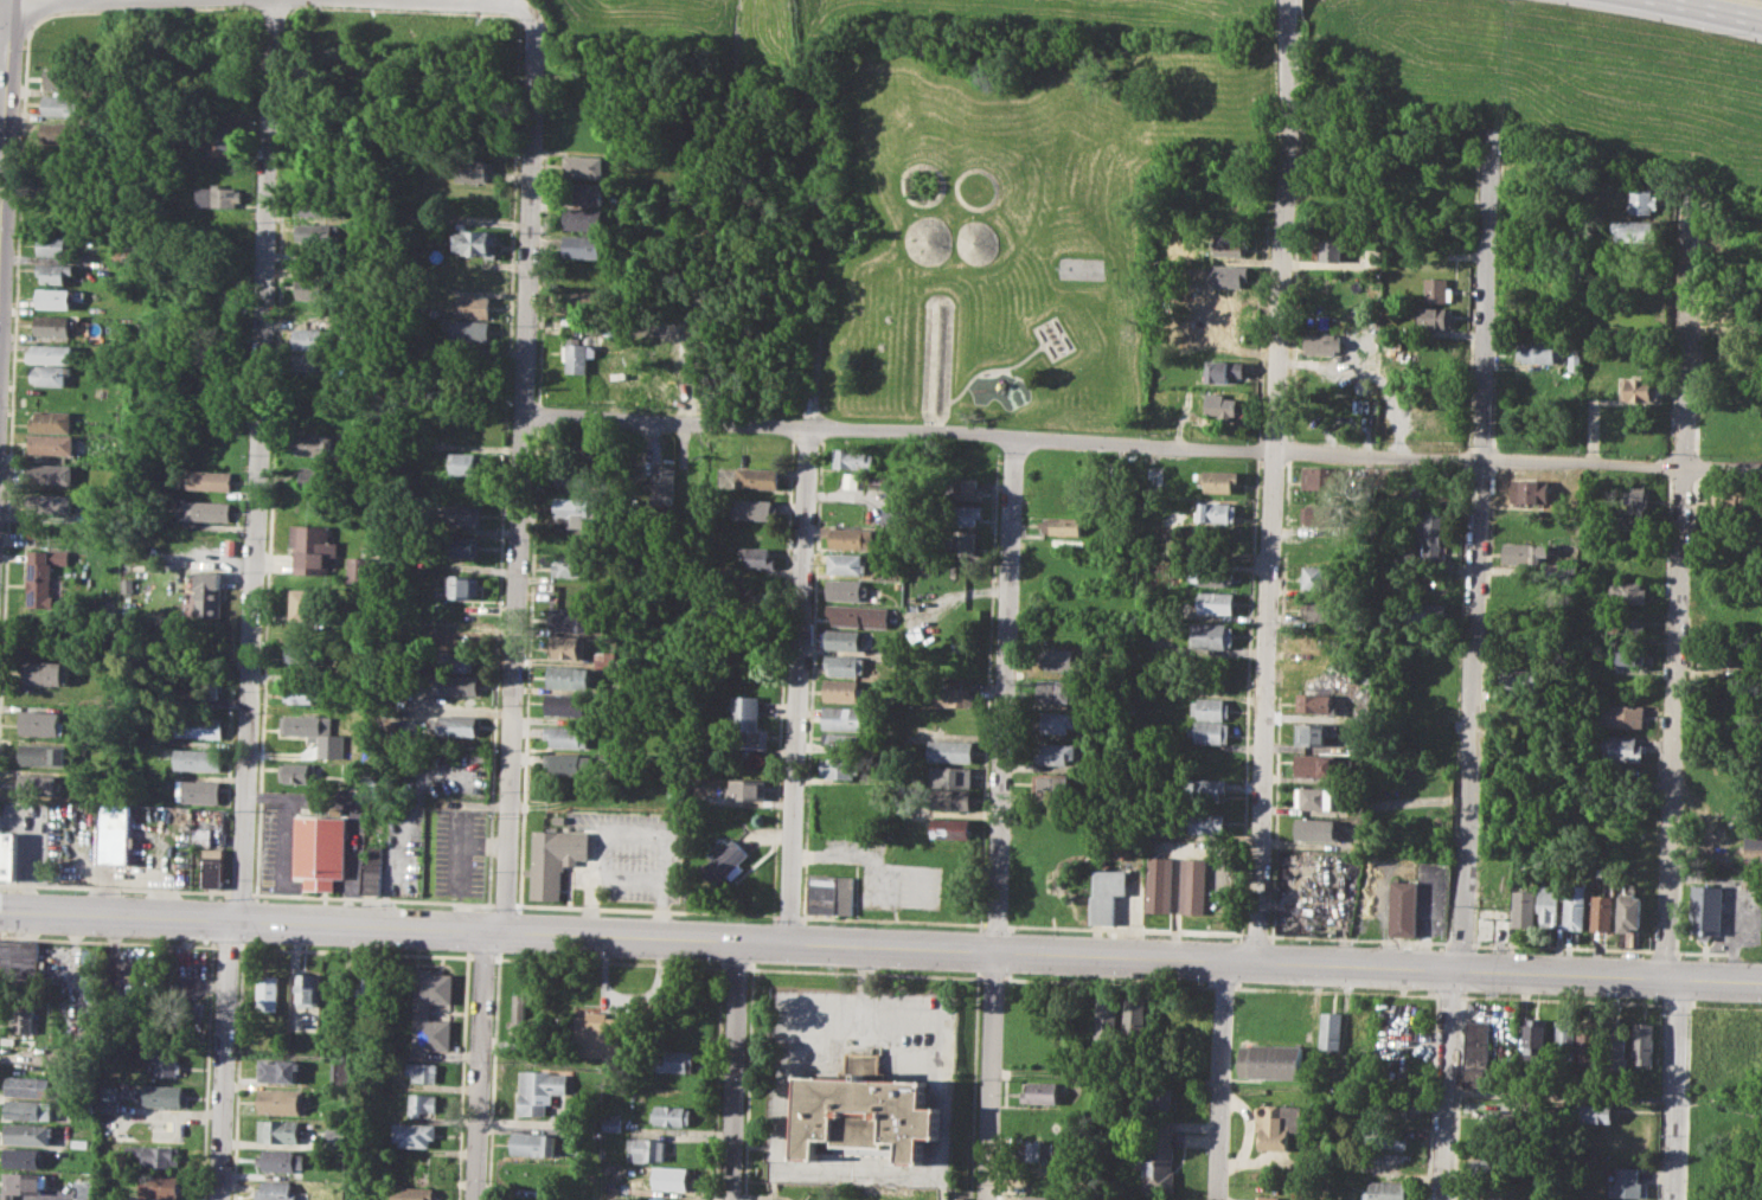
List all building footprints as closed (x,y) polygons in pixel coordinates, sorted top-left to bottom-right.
[(46,69),(82,70),(81,90),(46,89),(46,69)] [(45,95),(81,97),(81,116),(44,115),(45,95)] [(44,122),(79,122),(78,145),(43,143),(44,122)] [(210,124),(235,124),(235,155),(210,155),(210,124)] [(569,155),(607,156),(606,177),(569,175),(569,155)] [(459,158),(494,159),(493,181),(457,180),(459,158)] [(569,181),(606,184),(604,205),(568,203),(569,181)] [(198,186),(241,187),(241,191),(248,191),(248,200),(241,200),(241,207),(198,206),(198,186)] [(1632,190),(1654,190),(1654,195),(1661,195),(1661,208),(1654,208),(1654,214),(1632,213),(1632,190)] [(304,202),(304,215),(329,216),(330,203),(304,202)] [(1218,204),(1251,206),(1251,225),(1218,224),(1218,204)] [(568,207),(606,210),(604,230),(566,229),(568,207)] [(1616,222),(1658,223),(1658,243),(1615,242),(1616,222)] [(300,223),(341,224),(341,244),(299,243),(300,223)] [(454,233),(464,233),(464,229),(492,229),(492,233),(499,233),(499,258),(486,257),(486,254),(454,252),(454,233)] [(566,233),(606,236),(604,257),(565,256),(566,233)] [(1216,233),(1250,236),(1250,246),(1244,245),(1244,256),(1216,255),(1216,233)] [(39,235),(72,236),(72,256),(39,255),(39,235)] [(1324,239),(1345,239),(1345,259),(1324,259),(1324,239)] [(1513,268),(1514,246),(1558,248),(1558,269),(1513,268)] [(114,248),(130,249),(129,262),(113,262),(114,248)] [(39,263),(77,264),(77,274),(68,274),(66,284),(38,283),(39,263)] [(1215,264),(1249,267),(1249,281),(1241,281),(1241,287),(1213,284),(1215,264)] [(300,276),(338,277),(337,299),(300,297),(300,276)] [(1425,276),(1450,276),(1450,288),(1456,288),(1456,302),(1425,301),(1425,276)] [(38,287),(77,288),(77,300),(72,300),(72,308),(38,307),(38,287)] [(566,290),(607,291),(606,313),(565,310),(566,290)] [(457,295),(491,296),(489,319),(457,317),(457,295)] [(1422,307),(1455,308),(1455,327),(1421,326),(1422,307)] [(37,315),(72,315),(72,335),(36,334),(37,315)] [(450,320),(489,321),(488,344),(449,341),(450,320)] [(564,344),(585,344),(585,325),(604,325),(603,348),(596,348),(596,357),(589,357),(588,373),(568,373),(568,360),(564,360),(564,344)] [(296,328),(339,329),(338,351),(295,349),(296,328)] [(1306,335),(1345,336),(1345,349),(1338,349),(1338,354),(1305,353),(1306,335)] [(1518,340),(1565,341),(1565,357),(1557,357),(1556,362),(1525,362),(1525,358),(1518,358),(1518,340)] [(32,344),(76,345),(76,365),(27,364),(27,349),(32,349),(32,344)] [(293,353),(331,354),(331,372),(293,371),(293,353)] [(1206,360),(1244,362),(1243,378),(1229,377),(1229,384),(1205,383),(1206,360)] [(33,366),(68,367),(66,386),(32,384),(33,366)] [(1621,378),(1653,379),(1653,385),(1661,386),(1660,398),(1653,397),(1653,402),(1620,400),(1621,378)] [(1204,392),(1225,393),(1225,398),(1237,399),(1237,416),(1231,415),(1231,421),(1219,421),(1219,415),(1203,413),(1204,392)] [(36,410),(73,411),(73,432),(30,430),(30,416),(36,416),(36,410)] [(294,434),(335,435),(334,455),(297,454),(297,448),(293,448),(294,434)] [(30,435),(73,436),(73,455),(30,453),(30,435)] [(558,458),(559,438),(604,441),(604,460),(558,458)] [(235,460),(235,441),(191,439),(190,458),(235,460)] [(834,447),(867,449),(867,453),(874,454),(873,469),(833,468),(834,447)] [(453,453),(485,453),(483,474),(451,473),(453,453)] [(28,463),(75,464),(73,483),(28,482),(28,463)] [(558,464),(597,467),(597,487),(557,485),(558,464)] [(302,466),(329,467),(329,487),(301,486),(302,466)] [(651,501),(653,466),(674,467),(673,502),(651,501)] [(679,501),(680,466),(704,466),(703,501),(679,501)] [(736,466),(779,468),(777,489),(735,487),(736,466)] [(1145,466),(1162,467),(1162,486),(1143,486),(1145,466)] [(1303,466),(1344,467),(1343,489),(1302,488),(1303,466)] [(188,469),(233,471),(233,490),(187,488),(188,469)] [(1193,470),(1239,473),(1239,483),(1232,482),(1232,492),(1205,490),(1205,485),(1199,485),(1199,480),(1193,480),(1193,470)] [(845,473),(859,474),(858,488),(844,488),(845,473)] [(870,475),(886,476),(886,488),(870,487),(870,475)] [(947,476),(978,477),(978,487),(985,487),(983,500),(946,499),(947,476)] [(1512,479),(1551,481),(1550,505),(1511,502),(1512,479)] [(1613,486),(1648,487),(1647,506),(1612,505),(1613,486)] [(28,494),(71,494),(71,513),(28,513),(28,494)] [(1045,494),(1082,495),(1082,513),(1045,512),(1045,494)] [(556,496),(600,498),(600,516),(585,516),(584,527),(555,526),(556,496)] [(732,498),(771,500),(770,507),(776,507),(776,520),(732,518),(732,498)] [(186,500),(233,502),(232,521),(185,519),(186,500)] [(1199,501),(1236,503),(1236,522),(1198,520),(1199,501)] [(447,503),(481,505),(480,525),(446,524),(447,503)] [(947,503),(985,505),(985,518),(978,518),(978,526),(947,525),(947,503)] [(1302,503),(1343,505),(1341,525),(1302,525),(1302,503)] [(884,508),(902,509),(901,528),(883,527),(884,508)] [(1416,511),(1441,512),(1440,560),(1415,560),(1416,511)] [(1045,516),(1082,518),(1082,535),(1045,534),(1045,528),(1039,528),(1039,520),(1045,521),(1045,516)] [(294,524),(332,524),(332,541),(339,541),(339,556),(329,556),(329,572),(296,572),(297,545),(294,545),(294,524)] [(228,525),(244,525),(244,535),(228,535),(228,525)] [(821,526),(876,528),(876,550),(831,547),(831,537),(821,535),(821,526)] [(943,533),(976,535),(975,556),(942,553),(943,533)] [(447,535),(480,537),(479,556),(446,554),(447,535)] [(1506,543),(1553,544),(1552,556),(1544,556),(1544,565),(1505,564),(1506,543)] [(735,545),(771,547),(770,567),(733,566),(735,545)] [(1608,547),(1648,550),(1647,567),(1607,565),(1608,547)] [(28,548),(69,550),(69,564),(52,564),(52,593),(56,595),(56,608),(27,607),(28,548)] [(831,552),(864,554),(863,575),(831,572),(831,552)] [(557,553),(594,554),(594,577),(551,576),(552,560),(556,560),(557,553)] [(350,556),(350,582),(373,582),(374,556),(350,556)] [(1202,564),(1235,566),(1234,582),(1229,582),(1229,588),(1200,585),(1200,580),(1190,580),(1190,567),(1202,569),(1202,564)] [(1303,564),(1340,565),(1339,590),(1303,589),(1303,564)] [(222,572),(198,571),(198,617),(221,617),(222,572)] [(448,575),(479,575),(479,593),(473,593),(473,598),(453,598),(453,589),(448,589),(448,575)] [(1504,576),(1545,577),(1544,604),(1532,604),(1533,596),(1502,595),(1504,576)] [(831,578),(863,580),(861,585),(867,585),(867,595),(861,593),(861,599),(829,597),(831,578)] [(1616,579),(1642,580),(1642,589),(1649,589),(1649,604),(1607,602),(1608,583),(1616,583),(1616,579)] [(294,586),(318,588),(318,620),(294,618),(294,586)] [(1199,591),(1236,592),(1235,614),(1199,612),(1199,591)] [(1308,597),(1346,598),(1345,622),(1307,621),(1307,615),(1302,615),(1302,602),(1308,602),(1308,597)] [(1416,601),(1447,602),(1447,623),(1416,623),(1416,601)] [(828,603),(891,605),(891,627),(833,624),(833,617),(828,617),(828,603)] [(551,608),(589,609),(589,631),(550,630),(551,608)] [(1606,611),(1645,614),(1644,634),(1606,633),(1606,611)] [(1191,621),(1229,623),(1228,627),(1235,628),(1234,644),(1226,643),(1226,648),(1190,647),(1191,621)] [(1306,627),(1345,628),(1344,650),(1306,649),(1306,627)] [(827,630),(861,631),(861,650),(827,649),(827,630)] [(450,631),(478,633),(478,649),(450,648),(450,631)] [(551,636),(587,636),(585,659),(551,657),(551,636)] [(288,644),(325,646),(323,665),(287,665),(288,644)] [(1606,646),(1645,647),(1644,666),(1606,665),(1606,646)] [(1045,649),(1083,650),(1082,672),(1045,670),(1045,649)] [(596,650),(617,652),(616,669),(596,668),(596,650)] [(450,653),(482,654),(482,669),(450,669),(450,653)] [(826,654),(860,655),(860,659),(869,660),(867,673),(860,673),(859,676),(829,675),(829,668),(826,668),(826,654)] [(25,665),(66,665),(66,684),(24,682),(25,665)] [(550,665),(591,666),(590,687),(549,686),(550,665)] [(435,673),(480,675),(480,694),(434,692),(435,673)] [(181,676),(219,678),(219,698),(180,697),(181,676)] [(826,679),(858,680),(858,687),(865,687),(864,695),(857,695),(857,701),(825,700),(826,679)] [(1039,680),(1079,681),(1079,693),(1070,693),(1070,702),(1039,701),(1039,680)] [(320,683),(285,681),(285,702),(319,703),(320,683)] [(938,686),(969,687),(969,694),(975,694),(974,707),(937,706),(938,686)] [(1295,689),(1338,691),(1338,714),(1295,713),(1295,689)] [(547,692),(591,694),(590,715),(546,714),(547,692)] [(735,695),(758,697),(757,729),(768,730),(768,749),(732,747),(735,695)] [(1198,697),(1225,698),(1224,702),(1231,702),(1230,715),(1224,714),(1224,719),(1197,718),(1197,713),(1192,713),(1193,700),(1198,700),(1198,697)] [(1604,705),(1646,706),(1645,727),(1603,726),(1604,705)] [(825,706),(866,707),(865,731),(825,729),(825,706)] [(23,711),(62,712),(62,721),(68,721),(66,736),(23,733),(23,711)] [(1042,711),(1077,712),(1076,727),(1068,726),(1068,733),(1040,732),(1042,711)] [(441,713),(479,715),(478,737),(440,734),(441,713)] [(180,714),(224,717),(223,739),(179,737),(180,714)] [(282,714),(334,715),(334,734),(322,734),(321,742),(308,742),(308,734),(282,734),(282,714)] [(1194,721),(1231,723),(1230,744),(1193,742),(1194,736),(1187,736),(1188,726),(1194,726),(1194,721)] [(1293,723),(1333,724),(1333,746),(1293,745),(1293,723)] [(546,726),(590,727),(590,749),(552,747),(552,738),(545,738),(546,726)] [(825,733),(865,734),(865,753),(827,752),(828,746),(825,745),(825,733)] [(1603,736),(1636,737),(1636,744),(1644,744),(1642,762),(1602,761),(1603,736)] [(929,740),(973,742),(973,762),(929,761),(929,740)] [(21,743),(69,744),(69,764),(20,763),(21,743)] [(1037,743),(1076,744),(1076,758),(1068,758),(1068,764),(1036,764),(1037,743)] [(177,749),(223,750),(222,770),(175,768),(177,749)] [(546,752),(592,753),(591,775),(550,774),(551,764),(545,764),(546,752)] [(1295,753),(1334,755),(1334,777),(1294,777),(1295,753)] [(822,757),(864,758),(863,778),(822,776),(822,757)] [(281,762),(319,763),(319,783),(281,782),(281,762)] [(930,765),(973,766),(972,788),(930,785),(930,765)] [(21,774),(64,775),(63,795),(20,794),(21,774)] [(1033,774),(1071,775),(1070,796),(1033,795),(1033,774)] [(1188,777),(1228,779),(1228,792),(1222,791),(1220,800),(1187,798),(1188,777)] [(178,778),(223,781),(222,803),(177,801),(178,778)] [(733,779),(768,781),(767,800),(732,798),(733,779)] [(1298,787),(1335,788),(1335,809),(1296,808),(1298,787)] [(930,789),(972,791),(970,810),(930,809),(930,789)] [(100,802),(133,803),(129,864),(97,862),(100,802)] [(1186,811),(1225,813),(1224,834),(1185,832),(1186,811)] [(297,814),(347,816),(345,878),(334,878),(333,891),(303,890),(303,875),(295,875),(297,814)] [(931,816),(969,817),(968,839),(931,838),(931,816)] [(1295,816),(1335,819),(1335,828),(1341,829),(1340,842),(1294,840),(1295,816)] [(531,899),(534,829),(591,832),(590,858),(577,858),(577,865),(563,865),(562,900),(531,899)] [(17,879),(0,878),(0,830),(19,830),(17,879)] [(1745,834),(1761,835),(1761,866),(1749,866),(1749,855),(1744,855),(1745,834)] [(701,868),(735,836),(751,854),(742,864),(748,869),(736,880),(729,874),(717,885),(701,868)] [(205,845),(225,846),(223,888),(203,887),(205,845)] [(370,845),(383,846),(380,896),(363,894),(364,862),(369,864),(370,845)] [(1147,856),(1173,858),(1171,913),(1146,912),(1147,856)] [(1181,858),(1207,859),(1205,915),(1179,913),(1181,858)] [(1091,867),(1126,869),(1125,894),(1114,893),(1113,924),(1089,924),(1091,867)] [(1596,867),(1606,867),(1604,880),(1595,880),(1596,867)] [(809,875),(852,877),(851,913),(808,912),(809,875)] [(1391,881),(1417,883),(1415,935),(1389,933),(1391,881)] [(1564,928),(1565,892),(1571,892),(1571,884),(1588,884),(1585,929),(1564,928)] [(1690,932),(1692,884),(1725,885),(1724,933),(1690,932)] [(1539,885),(1538,913),(1543,913),(1543,924),(1559,924),(1561,891),(1549,891),(1550,885),(1539,885)] [(1513,890),(1537,890),(1536,929),(1512,928),(1513,890)] [(1619,930),(1620,891),(1638,892),(1638,898),(1642,898),(1642,926),(1636,925),(1636,931),(1619,930)] [(1593,930),(1593,894),(1615,894),(1614,931),(1593,930)] [(1479,906),(1493,907),(1493,917),(1508,917),(1507,941),(1476,938),(1479,906)] [(40,988),(41,944),(0,943),(0,988),(40,988)] [(416,967),(435,968),(435,973),(454,974),(453,1003),(430,1002),(430,1019),(451,1020),(450,1048),(429,1047),(429,1053),(412,1052),(416,967)] [(257,974),(278,975),(277,1010),(256,1009),(257,974)] [(297,974),(320,975),(319,1006),(296,1005),(297,974)] [(360,974),(382,975),(380,1012),(358,1010),(360,974)] [(1126,990),(1148,992),(1146,1038),(1125,1037),(1126,990)] [(514,994),(545,995),(544,1039),(512,1038),(514,994)] [(1096,995),(1119,996),(1117,1039),(1095,1038),(1096,995)] [(181,999),(206,1000),(205,1039),(180,1038),(181,999)] [(18,1007),(37,1007),(36,1034),(17,1034),(18,1007)] [(577,1016),(588,1016),(589,1010),(615,1012),(614,1020),(628,1020),(626,1057),(575,1053),(577,1016)] [(1322,1010),(1346,1012),(1344,1052),(1321,1051),(1322,1010)] [(1526,1018),(1549,1019),(1548,1057),(1525,1055),(1526,1018)] [(1556,1019),(1577,1020),(1576,1060),(1555,1060),(1556,1019)] [(1582,1020),(1602,1020),(1601,1063),(1584,1061),(1585,1055),(1580,1055),(1582,1020)] [(1467,1021),(1493,1022),(1491,1086),(1465,1085),(1467,1021)] [(1608,1021),(1628,1022),(1626,1069),(1606,1067),(1608,1021)] [(1634,1022),(1655,1023),(1653,1066),(1638,1065),(1638,1057),(1633,1057),(1634,1022)] [(1241,1045),(1305,1047),(1303,1078),(1241,1077),(1241,1045)] [(652,1057),(668,1058),(668,1050),(696,1052),(694,1073),(651,1070),(652,1057)] [(840,1078),(840,1071),(847,1071),(847,1052),(879,1053),(879,1072),(885,1072),(885,1079),(925,1082),(924,1108),(940,1109),(938,1137),(923,1136),(922,1162),(901,1162),(901,1141),(884,1141),(884,1146),(834,1144),(834,1138),(818,1138),(818,1159),(795,1157),(797,1077),(840,1078)] [(155,1053),(177,1054),(175,1078),(154,1077),(155,1053)] [(260,1059),(300,1060),(299,1082),(260,1079),(260,1059)] [(409,1061),(440,1063),(438,1083),(412,1082),(414,1076),(408,1076),(409,1061)] [(523,1070),(570,1072),(569,1095),(553,1093),(553,1103),(546,1103),(546,1116),(520,1115),(523,1070)] [(8,1076),(53,1078),(52,1097),(8,1095),(8,1076)] [(1027,1082),(1059,1083),(1059,1104),(1020,1103),(1021,1090),(1027,1090),(1027,1082)] [(1146,1084),(1172,1085),(1171,1111),(1145,1110),(1146,1084)] [(101,1085),(118,1086),(118,1098),(101,1097),(101,1085)] [(139,1085),(184,1086),(184,1106),(139,1105),(139,1085)] [(260,1089),(302,1090),(302,1114),(260,1112),(260,1089)] [(411,1093),(437,1096),(436,1111),(423,1110),(423,1116),(410,1116),(411,1093)] [(1375,1098),(1410,1099),(1409,1123),(1373,1122),(1375,1098)] [(8,1099),(55,1102),(53,1122),(7,1119),(8,1099)] [(101,1100),(120,1102),(118,1111),(100,1111),(101,1100)] [(1574,1102),(1613,1104),(1612,1123),(1574,1121),(1574,1102)] [(1258,1104),(1301,1105),(1300,1130),(1292,1130),(1292,1150),(1262,1149),(1262,1129),(1257,1129),(1258,1104)] [(655,1105),(687,1106),(686,1110),(692,1111),(691,1123),(686,1122),(686,1127),(654,1125),(655,1105)] [(1487,1108),(1523,1110),(1521,1131),(1486,1129),(1487,1108)] [(606,1117),(623,1118),(623,1131),(604,1130),(606,1117)] [(260,1119),(300,1121),(300,1142),(258,1141),(260,1119)] [(1146,1119),(1174,1121),(1172,1172),(1177,1172),(1175,1192),(1142,1191),(1146,1119)] [(6,1123),(55,1124),(55,1135),(50,1135),(50,1144),(6,1143),(6,1123)] [(395,1123),(436,1124),(436,1138),(430,1138),(429,1147),(399,1147),(399,1141),(393,1141),(395,1123)] [(1372,1127),(1404,1129),(1403,1134),(1411,1134),(1410,1149),(1371,1147),(1372,1127)] [(326,1128),(344,1128),(342,1149),(325,1148),(326,1128)] [(513,1131),(558,1134),(557,1156),(512,1155),(513,1131)] [(630,1137),(666,1140),(665,1162),(629,1160),(630,1137)] [(71,1138),(88,1138),(88,1147),(71,1147),(71,1138)] [(1024,1141),(1040,1141),(1040,1162),(1024,1162),(1024,1141)] [(129,1146),(179,1147),(179,1164),(168,1163),(168,1168),(128,1167),(129,1146)] [(264,1147),(296,1149),(296,1154),(306,1155),(305,1167),(297,1167),(296,1172),(263,1169),(263,1166),(257,1166),(257,1154),(264,1154),(264,1147)] [(7,1148),(43,1149),(41,1168),(6,1167),(7,1148)] [(1371,1151),(1411,1154),(1410,1175),(1369,1173),(1371,1151)] [(1472,1157),(1510,1159),(1508,1180),(1472,1177),(1472,1157)] [(1335,1162),(1352,1163),(1352,1180),(1335,1179),(1335,1162)] [(654,1166),(690,1168),(688,1189),(653,1187),(654,1166)] [(1616,1166),(1640,1167),(1639,1182),(1644,1182),(1644,1198),(1608,1196),(1609,1180),(1615,1181),(1616,1166)] [(1025,1167),(1061,1168),(1061,1183),(1025,1182),(1025,1167)] [(15,1193),(15,1199),(4,1199),(5,1172),(44,1173),(44,1194),(15,1193)] [(139,1175),(181,1176),(180,1199),(137,1196),(139,1175)] [(300,1191),(300,1199),(256,1199),(256,1187),(262,1187),(262,1180),(294,1181),(293,1191),(300,1191)] [(1410,1181),(1409,1199),(1365,1199),(1365,1188),(1372,1189),(1372,1180),(1410,1181)] [(92,1181),(92,1199),(75,1199),(76,1181),(92,1181)] [(1510,1185),(1509,1199),(1468,1199),(1469,1183),(1510,1185)] [(433,1188),(433,1199),(386,1199),(386,1194),(393,1194),(393,1187),(433,1188)]
